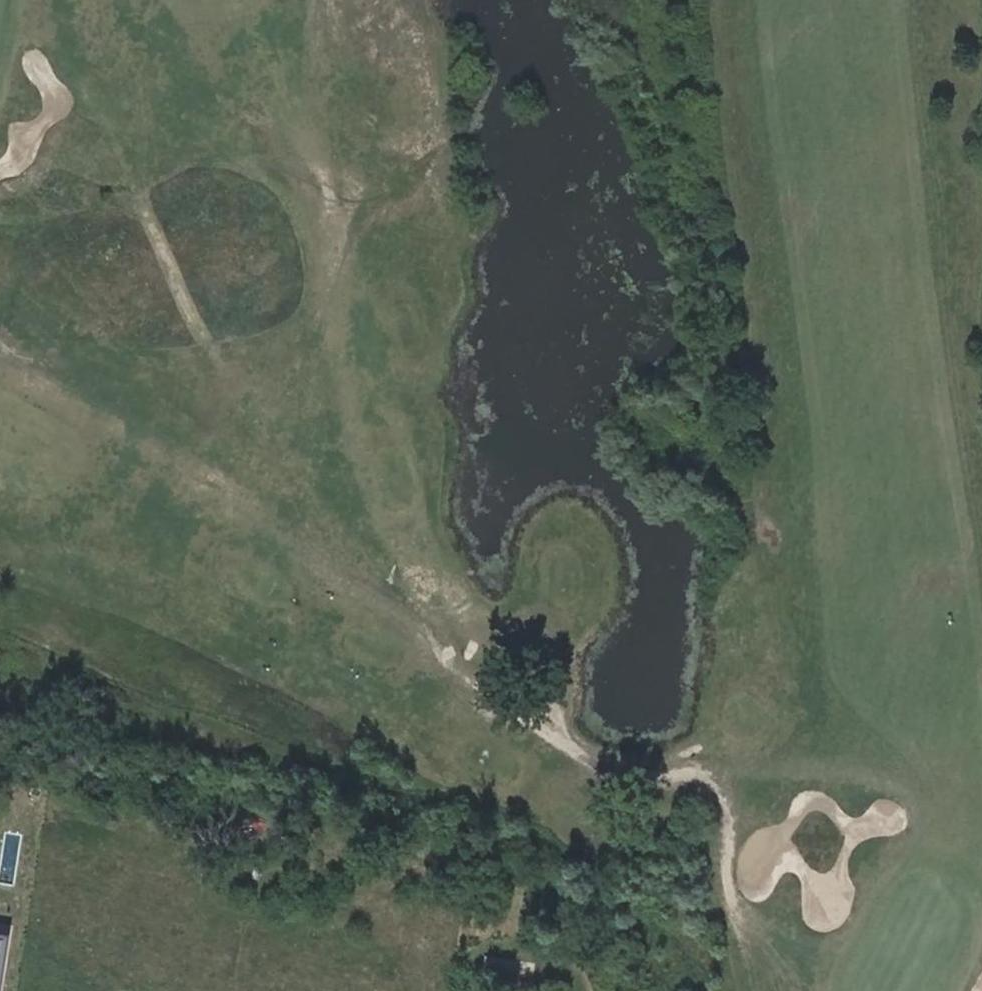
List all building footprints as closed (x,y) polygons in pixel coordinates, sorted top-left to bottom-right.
[(11,935),(0,934),(0,990),(3,990),(11,935)]
